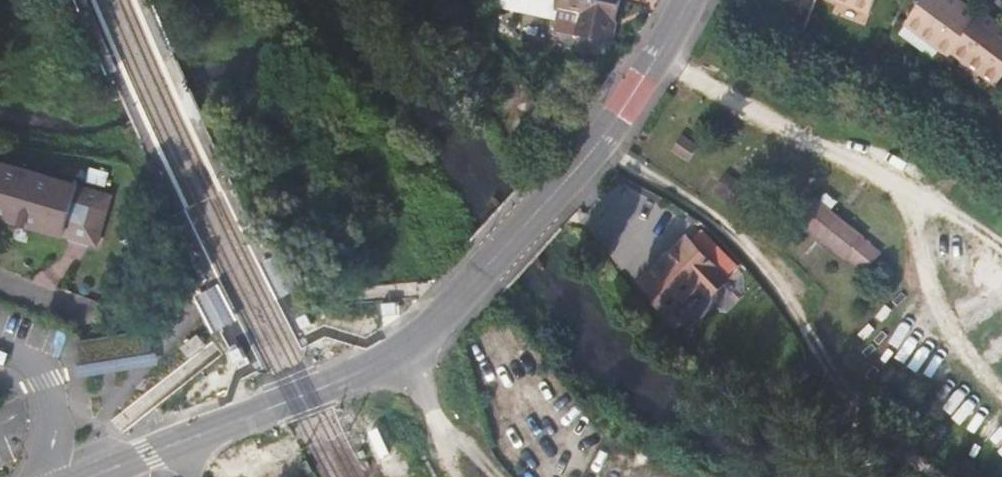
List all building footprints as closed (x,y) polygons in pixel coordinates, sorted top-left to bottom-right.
[(623,0),(561,0),(560,8),(583,13),(577,39),(612,47),(623,0)] [(864,12),(869,0),(833,0),(864,12)] [(945,0),(918,0),(902,22),(946,55),(949,51),(972,20),(945,0)] [(976,15),(956,0),(945,0),(972,20),(976,16),(976,15)] [(980,11),(976,15),(976,16),(1001,35),(1001,28),(980,11)] [(976,16),(972,20),(949,51),(992,84),(1001,71),(1001,35),(976,16)] [(108,202),(0,169),(0,222),(93,251),(108,202)] [(817,195),(798,218),(867,272),(885,249),(817,195)] [(705,230),(693,241),(726,275),(738,264),(705,230)] [(687,236),(679,244),(642,282),(673,314),(701,286),(710,295),(723,283),(729,278),(726,275),(693,241),(687,236)] [(295,315),(293,315),(299,327),(310,321),(304,310),(303,311),(299,313),(295,315)] [(149,331),(76,343),(79,364),(153,352),(149,331)] [(198,334),(182,347),(190,357),(206,344),(198,334)] [(231,349),(230,350),(235,361),(247,355),(241,344),(239,345),(235,347),(231,349)] [(150,366),(159,364),(158,359),(157,353),(77,366),(78,372),(79,377),(150,366)]
